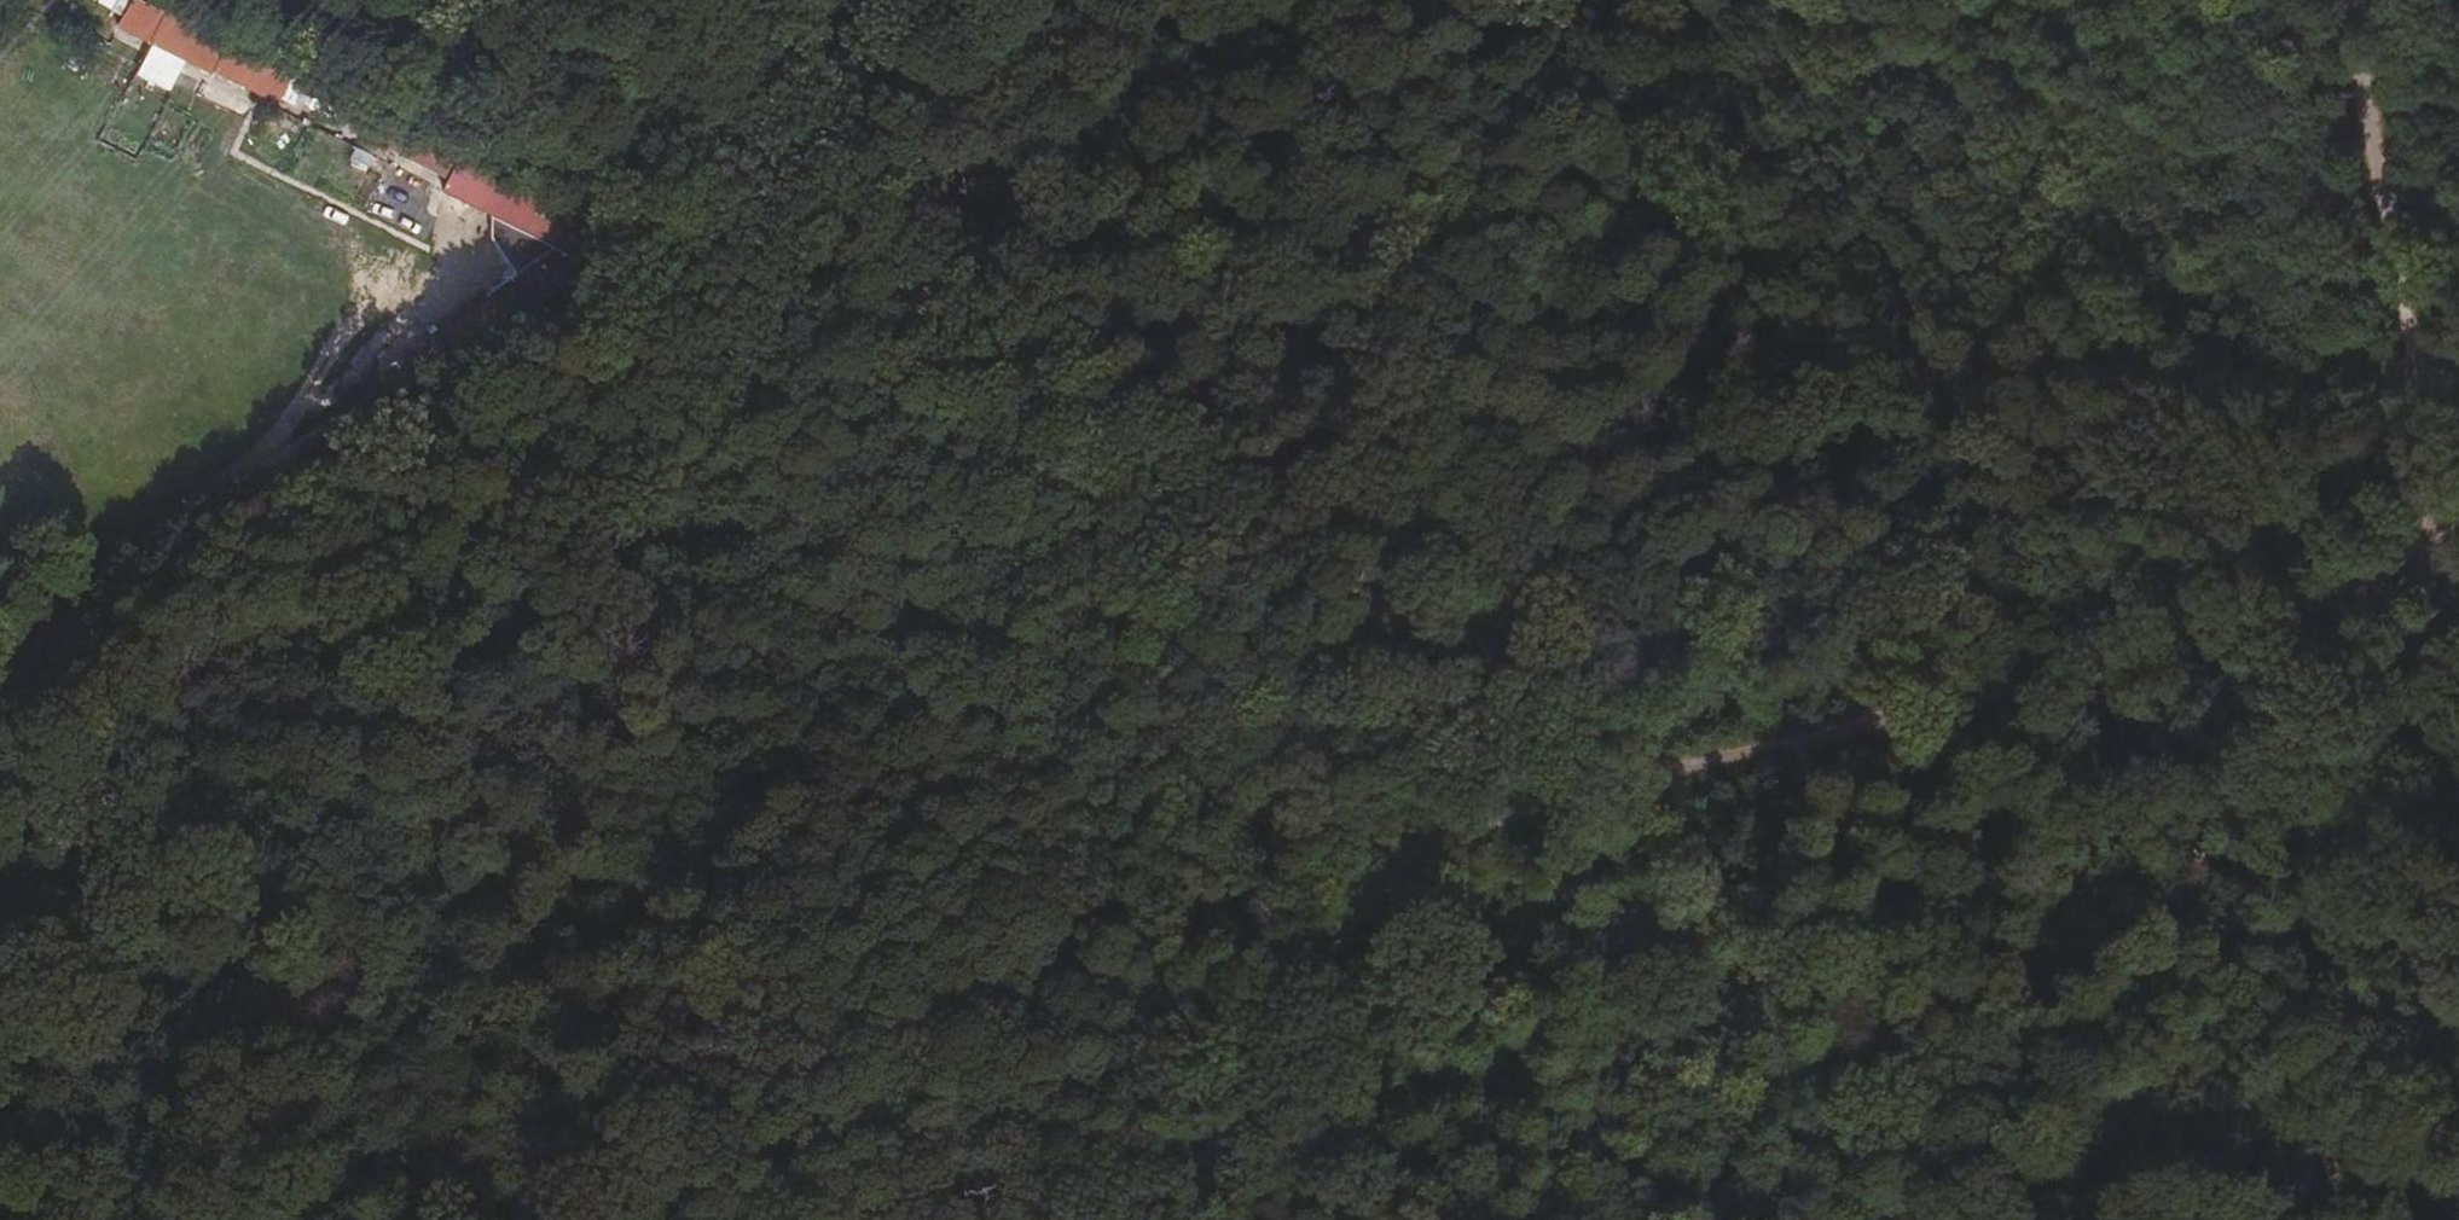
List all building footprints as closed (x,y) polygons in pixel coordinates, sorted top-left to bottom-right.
[(96,5),(115,13),(121,0),(98,0),(96,5)] [(284,82),(126,1),(117,23),(274,102),(284,82)] [(192,96),(197,79),(176,72),(171,90),(192,96)] [(402,356),(420,387),(598,245),(333,107),(322,129),(366,153),(363,160),(426,196),(489,231),(481,249),(473,266),(495,293),(402,356)] [(419,213),(481,249),(489,231),(426,196),(419,213)]
